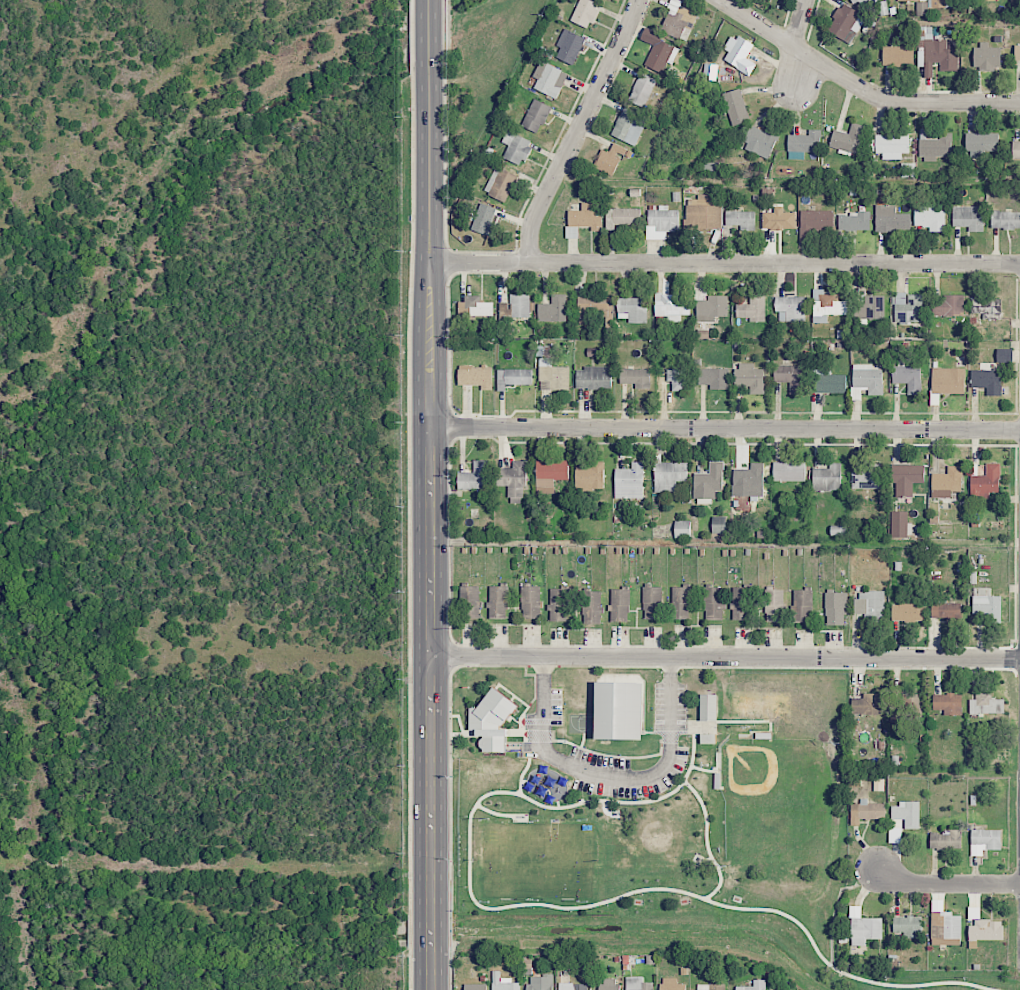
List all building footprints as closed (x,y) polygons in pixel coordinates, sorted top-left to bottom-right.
[(591,28),(599,3),(591,0),(579,0),(571,22),(591,28)] [(686,42),(698,13),(680,6),(682,1),(679,0),(673,0),(660,30),(686,42)] [(853,4),(859,1),(863,9),(879,0),(851,0),(853,4)] [(847,40),(859,11),(840,3),(828,32),(847,40)] [(573,65),(585,38),(564,28),(556,46),(561,48),(556,57),(573,65)] [(724,49),(728,51),(723,60),(750,75),(757,64),(746,58),(754,45),(732,33),(724,49)] [(675,47),(658,39),(645,65),(662,73),(675,47)] [(974,48),(973,68),(1000,69),(1001,46),(981,45),(980,48),(974,48)] [(882,65),(913,65),(913,47),(883,46),(882,65)] [(535,77),(538,78),(534,90),(559,98),(567,71),(539,62),(535,77)] [(657,79),(641,72),(629,99),(645,107),(657,79)] [(750,120),(739,88),(722,94),(733,126),(750,120)] [(541,133),(550,105),(533,99),(523,127),(541,133)] [(635,146),(648,118),(624,106),(611,135),(635,146)] [(833,130),(829,148),(858,153),(864,125),(851,123),(849,133),(833,130)] [(751,126),(743,150),(770,159),(780,129),(767,125),(766,131),(751,126)] [(809,135),(788,135),(788,159),(804,159),(804,152),(821,152),(821,130),(809,129),(809,135)] [(951,133),(940,133),(940,140),(926,140),(926,129),(919,129),(919,160),(935,160),(935,156),(952,156),(951,133)] [(522,166),(533,141),(507,130),(501,142),(509,145),(503,157),(522,166)] [(967,158),(983,158),(983,151),(998,151),(999,133),(967,132),(967,158)] [(909,134),(875,135),(875,153),(882,153),(882,160),(901,160),(901,153),(909,153),(909,134)] [(614,176),(625,148),(613,143),(609,152),(601,149),(594,168),(614,176)] [(484,192),(506,202),(517,176),(495,166),(484,192)] [(722,229),(722,199),(707,199),(707,195),(697,195),(697,199),(685,199),(685,229),(722,229)] [(567,211),(568,238),(579,238),(579,227),(592,227),(592,231),(602,231),(602,202),(582,202),(582,211),(567,211)] [(497,224),(492,223),(497,208),(480,203),(471,230),(493,237),(497,224)] [(936,203),(915,204),(916,231),(945,231),(945,210),(936,210),(936,203)] [(647,210),(647,239),(666,239),(666,232),(679,231),(679,210),(668,210),(668,205),(659,206),(659,210),(647,210)] [(876,231),(911,230),(911,214),(895,214),(895,205),(875,205),(876,231)] [(796,212),(783,212),(783,207),(774,206),(774,212),(763,212),(762,229),(795,229),(796,212)] [(983,231),(983,206),(952,207),(953,227),(967,226),(967,232),(983,231)] [(641,208),(606,209),(606,230),(619,230),(619,225),(641,225),(641,208)] [(833,210),(800,211),(801,233),(834,232),(833,210)] [(755,211),(725,211),(726,225),(740,225),(740,231),(755,230),(755,211)] [(1019,228),(1019,212),(992,211),(991,228),(1019,228)] [(870,213),(839,213),(838,230),(870,231),(870,213)] [(827,315),(848,315),(848,301),(839,301),(839,294),(824,294),(824,289),(813,289),(812,323),(827,323),(827,315)] [(923,293),(894,294),(894,323),(923,322),(923,293)] [(500,303),(500,318),(530,318),(530,294),(510,294),(510,303),(500,303)] [(567,294),(551,294),(551,304),(538,304),(538,321),(567,320),(567,294)] [(655,316),(667,316),(667,322),(681,322),(681,315),(690,315),(690,301),(679,301),(679,294),(655,294),(655,316)] [(736,304),(736,320),(765,320),(765,294),(750,294),(750,304),(736,304)] [(460,316),(493,316),(493,302),(480,302),(481,296),(460,295),(460,316)] [(883,319),(884,296),(856,295),(856,318),(883,319)] [(963,316),(963,295),(944,295),(944,299),(933,299),(932,315),(963,316)] [(612,323),(613,297),(578,296),(577,322),(612,323)] [(727,296),(708,296),(708,300),(696,300),(697,322),(715,322),(715,317),(728,316),(727,296)] [(804,296),(774,297),(775,312),(779,312),(779,322),(804,322),(804,296)] [(647,322),(647,298),(618,298),(618,319),(628,318),(628,323),(647,322)] [(972,299),(972,313),(983,313),(983,318),(1000,318),(999,298),(972,299)] [(1013,349),(997,349),(997,362),(1013,362),(1013,349)] [(569,366),(552,366),(552,358),(540,358),(539,389),(569,390),(569,366)] [(894,383),(907,383),(907,395),(921,395),(920,366),(909,366),(908,360),(894,361),(894,383)] [(764,394),(764,369),(754,369),(754,363),(736,363),(736,385),(749,385),(750,394),(764,394)] [(673,391),(686,391),(685,364),(668,365),(669,382),(672,381),(673,391)] [(802,394),(803,366),(774,365),(774,382),(790,382),(789,394),(802,394)] [(458,368),(458,385),(481,385),(481,390),(492,390),(492,367),(458,368)] [(611,368),(576,367),(576,388),(611,389),(611,368)] [(699,385),(710,385),(710,389),(728,389),(728,369),(699,368),(699,385)] [(964,368),(931,368),(932,393),(965,393),(964,368)] [(497,370),(498,391),(505,391),(505,385),(532,385),(532,369),(497,370)] [(650,370),(621,369),(620,383),(636,384),(636,389),(649,389),(650,370)] [(845,393),(846,375),(831,374),(831,369),(814,369),(813,393),(845,393)] [(986,395),(1001,396),(1001,370),(972,370),(972,388),(986,388),(986,395)] [(458,489),(486,489),(486,460),(474,460),(473,472),(458,472),(458,489)] [(495,468),(496,486),(509,486),(509,503),(525,503),(525,460),(512,461),(512,468),(495,468)] [(537,494),(554,493),(554,480),(569,480),(568,460),(536,461),(537,494)] [(694,473),(695,504),(714,504),(714,490),(723,490),(723,461),(709,461),(710,473),(694,473)] [(643,462),(631,462),(631,469),(615,469),(615,498),(643,498),(643,462)] [(687,463),(655,462),(654,492),(676,492),(676,482),(687,482),(687,463)] [(773,481),(806,481),(806,462),(773,462),(773,481)] [(576,463),(575,489),(604,489),(604,464),(576,463)] [(763,496),(763,463),(750,463),(750,469),(733,469),(733,496),(763,496)] [(812,469),(813,491),(841,491),(840,463),(829,463),(829,468),(812,469)] [(1000,463),(986,463),(986,475),(971,475),(971,498),(990,498),(990,492),(1001,492),(1000,463)] [(852,472),(852,489),(881,489),(880,464),(871,465),(872,471),(852,472)] [(896,497),(913,496),(913,483),(924,483),(924,465),(891,465),(891,483),(896,483),(896,497)] [(932,473),(931,497),(951,498),(951,491),(961,492),(962,466),(948,465),(947,474),(932,473)] [(892,537),(907,537),(907,511),(892,511),(892,537)] [(713,533),(726,533),(725,517),(712,517),(713,533)] [(691,537),(690,520),(675,520),(675,537),(691,537)] [(461,586),(462,619),(480,618),(479,586),(461,586)] [(489,617),(508,617),(508,586),(489,586),(489,617)] [(540,586),(523,586),(522,618),(539,618),(540,586)] [(663,619),(662,587),(643,587),(644,619),(663,619)] [(671,619),(690,619),(690,587),(672,587),(671,619)] [(722,619),(723,587),(705,587),(704,618),(722,619)] [(732,619),(751,619),(752,587),(733,587),(732,619)] [(569,621),(569,589),(550,588),(550,620),(569,621)] [(985,623),(1001,623),(1001,596),(990,596),(990,588),(973,588),(973,614),(985,614),(985,623)] [(611,621),(629,622),(630,589),(611,589),(610,612),(612,612),(611,621)] [(784,589),(765,590),(766,622),(785,622),(784,589)] [(812,590),(792,590),(792,621),(812,621),(812,590)] [(601,591),(584,591),(583,623),(601,624),(601,591)] [(855,613),(865,613),(865,622),(884,622),(884,592),(856,591),(855,613)] [(846,593),(826,592),(825,625),(846,625),(846,593)] [(931,618),(961,619),(961,603),(946,603),(946,598),(932,598),(931,618)] [(892,621),(923,621),(923,602),(892,601),(892,621)] [(597,739),(597,682),(643,683),(642,740),(597,739)] [(484,748),(483,748),(482,747),(480,745),(480,743),(480,741),(482,739),(483,738),(484,738),(484,736),(477,736),(478,730),(470,730),(470,708),(477,708),(493,687),(517,705),(501,726),(499,724),(499,729),(506,729),(505,752),(484,752),(484,748)] [(881,693),(863,694),(863,698),(851,698),(852,714),(882,714),(881,693)] [(969,699),(970,714),(1005,713),(1005,699),(991,700),(991,693),(975,693),(975,699),(969,699)] [(700,719),(700,694),(718,694),(717,719),(700,719)] [(933,694),(933,709),(944,709),(944,715),(962,715),(962,694),(933,694)] [(920,697),(909,698),(912,713),(922,712),(920,697)] [(701,743),(701,734),(716,734),(716,744),(701,743)] [(851,804),(851,825),(859,825),(860,819),(885,819),(885,802),(860,801),(860,804),(851,804)] [(919,803),(891,803),(892,819),(905,819),(905,829),(919,829),(919,803)] [(930,833),(930,850),(962,849),(961,829),(943,830),(943,833),(930,833)] [(971,856),(983,856),(983,850),(1001,850),(1001,830),(971,830),(971,856)] [(961,945),(961,915),(952,915),(953,912),(943,911),(943,900),(932,900),(931,945),(961,945)] [(882,918),(861,918),(861,907),(851,907),(851,946),(866,946),(866,939),(882,939),(882,918)] [(921,938),(921,917),(894,917),(893,932),(903,932),(903,938),(921,938)] [(1003,940),(1003,920),(971,920),(971,940),(1003,940)] [(511,982),(511,977),(500,977),(500,971),(492,971),(492,989),(520,989),(519,982),(511,982)] [(553,976),(526,975),(526,989),(553,989),(553,976)] [(642,982),(642,977),(626,977),(626,989),(653,989),(653,982),(642,982)] [(661,977),(660,989),(686,989),(686,984),(677,983),(677,978),(661,977)] [(618,979),(601,978),(601,989),(618,989),(618,979)] [(753,980),(753,986),(736,986),(736,989),(766,989),(765,980),(753,980)]
